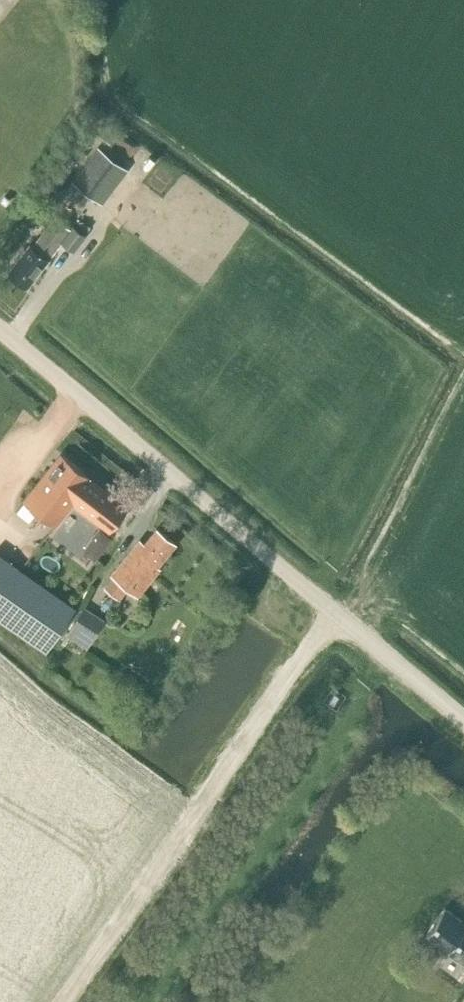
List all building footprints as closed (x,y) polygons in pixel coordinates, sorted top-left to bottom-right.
[(102,203),(129,168),(97,144),(71,179),(102,203)] [(69,228),(54,216),(37,238),(31,245),(28,242),(6,270),(25,286),(48,259),(47,258),(53,251),(61,242),(72,250),(84,235),(71,225),(69,228)] [(128,506),(91,477),(92,476),(60,452),(22,500),(54,525),(72,502),(109,530),(128,506)] [(156,564),(174,541),(155,526),(139,547),(134,543),(111,572),(113,574),(104,585),(119,597),(128,585),(137,593),(158,566),(156,564)] [(94,543),(102,549),(111,538),(99,529),(94,536),(94,543)] [(0,554),(0,618),(45,650),(75,606),(0,554)] [(87,647),(105,619),(84,605),(66,633),(87,647)] [(443,906),(425,934),(432,938),(421,955),(432,963),(439,952),(444,956),(450,948),(463,959),(463,921),(443,906)] [(455,1001),(463,1001),(463,989),(455,1001)]
